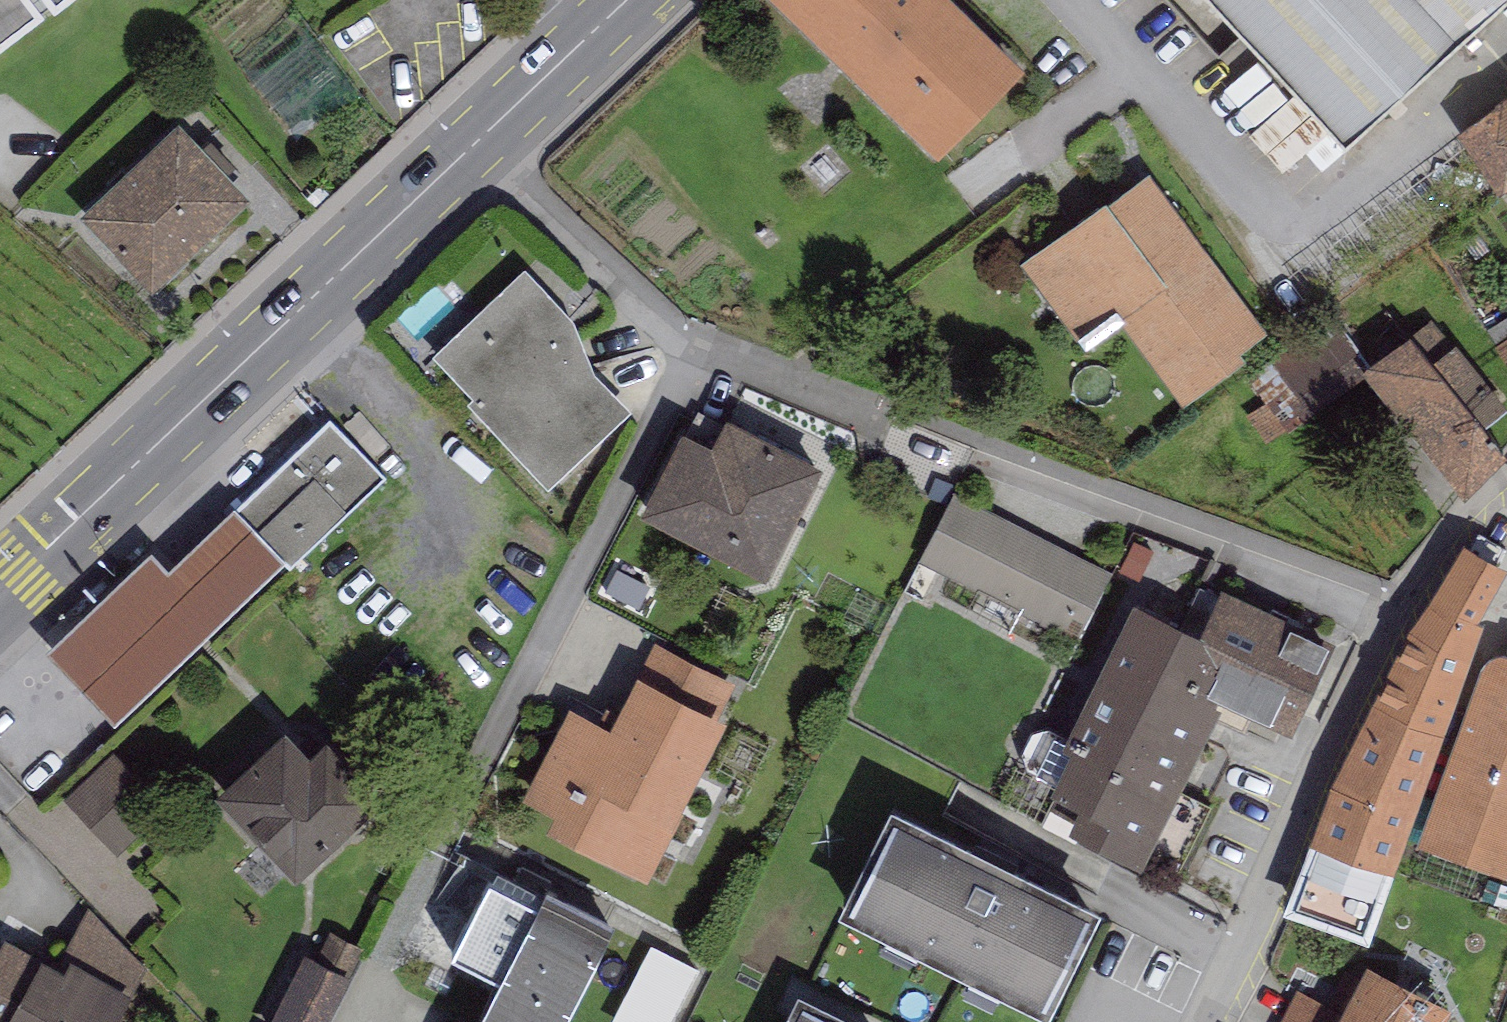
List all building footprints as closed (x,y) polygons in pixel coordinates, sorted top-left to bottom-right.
[(44,23),(27,0),(0,0),(0,56),(44,23)] [(55,26),(90,0),(35,0),(55,26)] [(937,147),(1025,58),(965,0),(787,0),(937,147)] [(1346,157),(1506,10),(1506,0),(1202,0),(1346,157)] [(1456,143),(1499,202),(1506,196),(1506,105),(1456,143)] [(81,207),(151,281),(249,190),(179,116),(81,207)] [(1105,188),(1021,258),(1084,343),(1125,315),(1183,399),(1245,350),(1240,345),(1268,324),(1151,164),(1108,194),(1105,188)] [(1497,218),(1506,233),(1506,212),(1497,218)] [(525,261),(433,347),(473,389),(468,395),(547,485),(630,403),(594,365),(574,312),(525,261)] [(1331,308),(1247,373),(1266,398),(1247,412),(1267,437),(1368,359),(1366,355),(1331,308)] [(1488,324),(1506,356),(1506,313),(1488,324)] [(1366,355),(1368,359),(1464,484),(1506,451),(1506,444),(1487,417),(1506,402),(1506,400),(1458,335),(1435,353),(1411,321),(1366,355)] [(682,416),(640,503),(767,565),(822,451),(726,404),(713,431),(682,416)] [(387,479),(329,418),(169,574),(150,557),(45,655),(114,728),(284,566),(289,572),(387,479)] [(954,487),(919,554),(1075,634),(1109,566),(954,487)] [(1463,549),(1431,604),(1479,626),(1506,577),(1506,573),(1463,549)] [(1335,633),(1222,577),(1200,621),(1227,634),(1203,683),(1222,692),(1289,725),(1335,633)] [(1200,621),(1133,588),(1064,729),(1047,722),(1031,728),(1022,749),(1028,762),(1054,773),(1052,777),(1061,782),(1048,803),(1142,857),(1222,692),(1203,683),(1227,634),(1200,621)] [(1485,629),(1479,626),(1431,604),(1408,638),(1332,792),(1410,823),(1485,629)] [(664,643),(650,671),(722,707),(736,679),(664,643)] [(1418,850),(1506,881),(1506,661),(1495,659),(1486,664),(1482,671),(1418,850)] [(650,671),(636,664),(610,718),(569,698),(524,789),(554,804),(545,824),(645,874),(727,709),(722,707),(650,671)] [(286,715),(215,779),(294,867),(382,788),(328,728),(312,743),(286,715)] [(114,746),(63,793),(116,850),(167,802),(114,746)] [(1099,890),(891,788),(838,895),(1047,997),(1099,890)] [(1370,947),(1410,823),(1332,792),(1284,917),(1370,947)] [(546,872),(536,891),(490,866),(452,939),(500,963),(469,1021),(554,1021),(614,907),(546,872)] [(64,945),(70,950),(129,983),(144,960),(88,905),(64,945)] [(265,1021),(324,1021),(365,943),(325,923),(311,950),(304,946),(265,1021)] [(4,930),(0,938),(0,1021),(107,1021),(129,983),(70,950),(64,960),(40,947),(39,949),(4,930)] [(651,939),(609,1020),(614,1021),(671,1021),(701,964),(651,939)] [(1367,968),(1342,1016),(1296,992),(1281,1021),(1446,1021),(1451,1011),(1367,968)] [(798,981),(778,1021),(881,1021),(798,981)]
